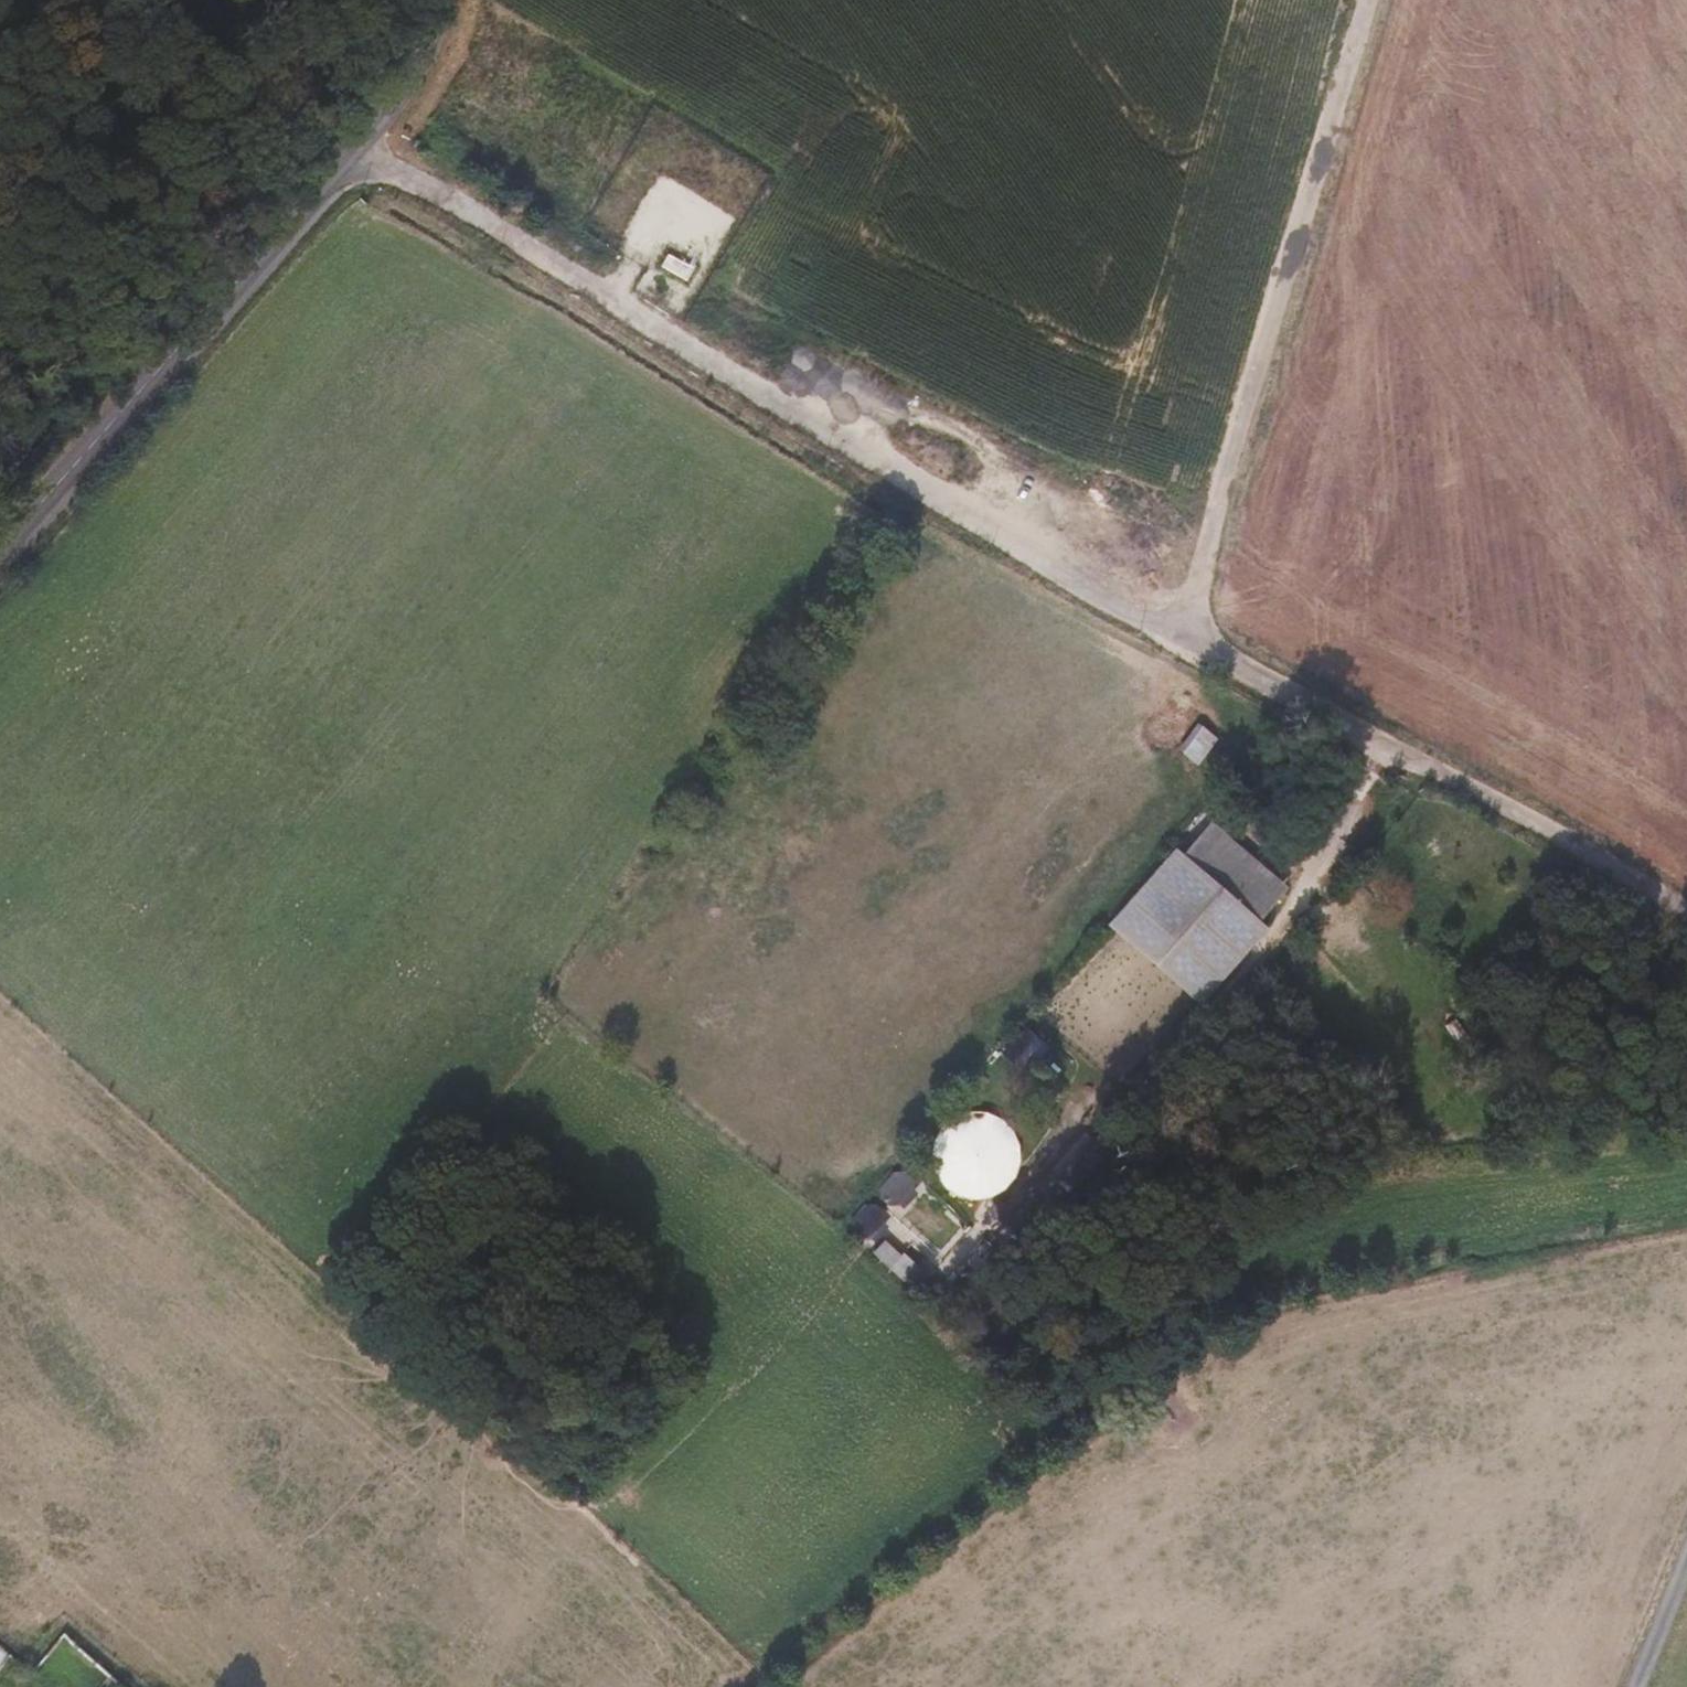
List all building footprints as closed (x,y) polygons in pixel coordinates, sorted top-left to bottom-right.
[(1193,760),(1215,736),(1199,722),(1178,746),(1193,760)] [(1259,924),(1289,893),(1216,825),(1187,856),(1179,850),(1110,923),(1198,1003),(1266,930),(1259,924)] [(993,1203),(1023,1130),(961,1104),(930,1177),(993,1203)] [(882,1240),(871,1254),(911,1283),(922,1268),(882,1240)]
